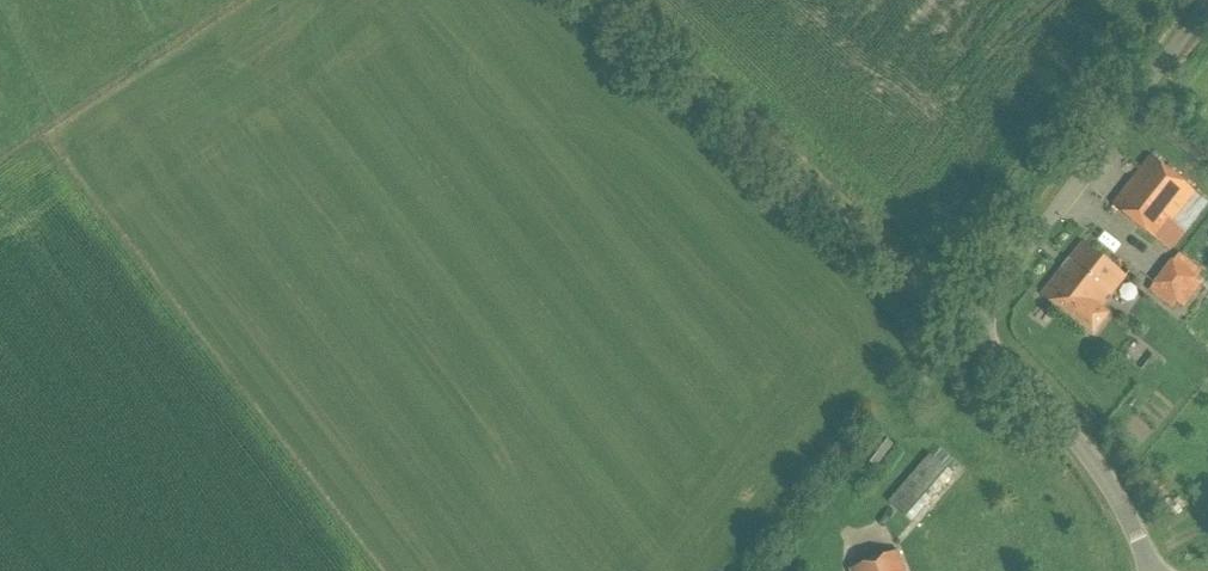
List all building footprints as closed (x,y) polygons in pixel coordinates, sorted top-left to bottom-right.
[(1170,251),(1185,232),(1207,203),(1195,193),(1150,156),(1111,205),(1170,251)] [(1093,334),(1108,315),(1100,309),(1125,277),(1082,243),(1042,294),(1093,334)] [(1186,315),(1207,289),(1207,270),(1188,253),(1157,290),(1186,315)] [(881,437),(866,459),(876,466),(892,445),(881,437)] [(912,523),(936,495),(953,475),(930,454),(888,502),(912,523)] [(899,550),(849,570),(906,570),(899,550)]
